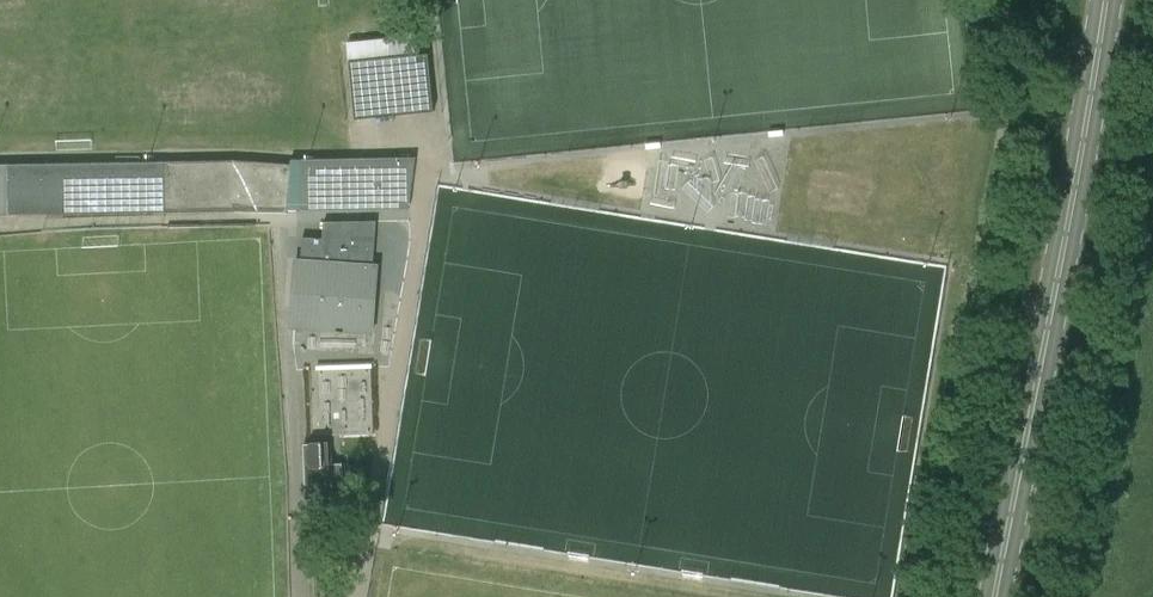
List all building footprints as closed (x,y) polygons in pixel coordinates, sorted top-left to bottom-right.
[(404,115),(435,111),(429,53),(399,56),(370,59),(350,61),(356,119),(376,117),(404,115)] [(409,208),(415,157),(291,158),(291,165),(288,209),(287,209),(409,208)] [(234,160),(164,161),(165,212),(235,211),(235,205),(288,209),(291,165),(250,162),(234,160)] [(164,161),(0,164),(0,215),(11,215),(165,212),(164,161)] [(301,260),(296,260),(291,327),(372,333),(377,266),(373,265),(376,221),(324,221),(323,239),(303,238),(301,260)] [(327,444),(312,444),(309,450),(310,460),(313,465),(328,464),(327,444)]
